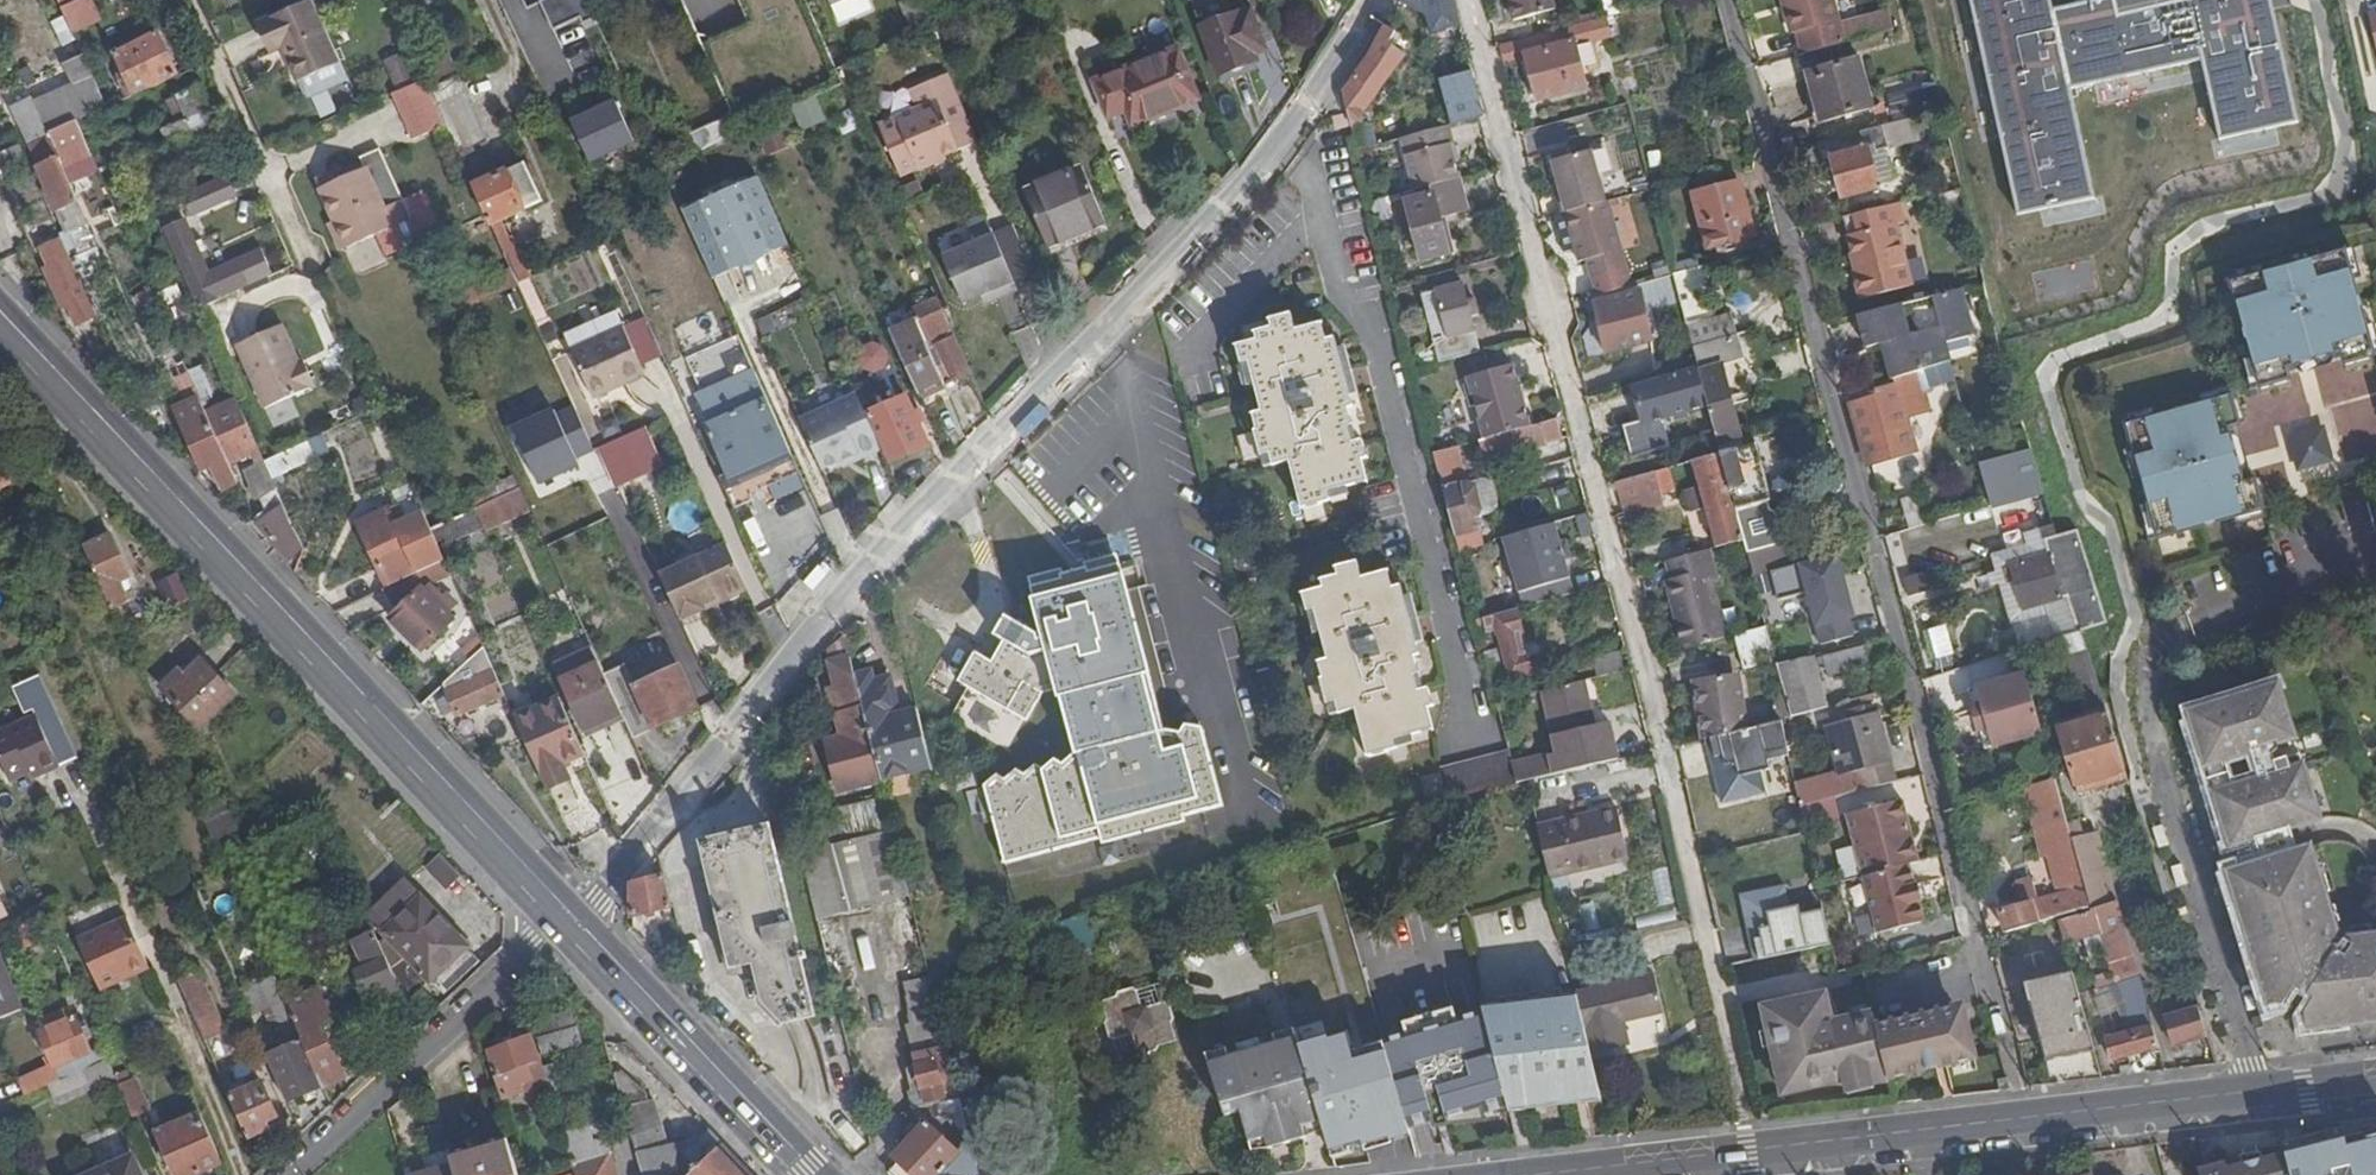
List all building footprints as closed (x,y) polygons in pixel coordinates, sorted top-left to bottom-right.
[(60,4),(63,12),(71,29),(96,18),(88,0),(69,0),(60,4)] [(572,0),(539,0),(552,29),(580,16),(572,0)] [(587,0),(572,0),(580,16),(585,28),(598,23),(587,0)] [(1219,76),(1270,59),(1251,0),(1193,0),(1219,76)] [(1419,10),(1424,0),(1400,0),(1419,10)] [(1427,0),(1434,30),(1461,24),(1455,0),(1426,0),(1427,0)] [(1508,13),(1547,4),(1546,0),(1504,0),(1508,13)] [(1799,47),(1842,36),(1831,0),(1781,0),(1790,28),(1793,28),(1799,47)] [(2004,211),(2086,194),(2063,85),(2200,55),(2217,133),(2289,117),(2263,0),(2083,0),(2044,8),(2042,0),(1958,0),(2004,211)] [(343,68),(314,4),(261,27),(274,56),(286,52),(300,86),(343,68)] [(2365,10),(2374,51),(2375,50),(2375,7),(2365,10)] [(71,29),(63,12),(50,18),(62,42),(74,35),(71,29)] [(1599,32),(1595,13),(1498,38),(1503,57),(1524,51),(1534,93),(1583,80),(1575,38),(1599,32)] [(1396,31),(1386,24),(1383,30),(1363,65),(1343,94),(1352,127),(1383,85),(1406,52),(1390,41),(1396,31)] [(120,78),(128,96),(175,74),(158,36),(117,54),(126,75),(120,78)] [(413,74),(401,49),(382,58),(392,83),(413,74)] [(78,118),(105,106),(89,70),(82,53),(65,62),(74,82),(34,101),(48,132),(78,118)] [(1858,54),(1806,67),(1820,112),(1869,99),(1858,54)] [(1203,103),(1184,60),(1105,93),(1119,123),(1135,118),(1140,130),(1203,103)] [(982,130),(953,64),(914,81),(922,101),(901,110),(901,112),(884,119),(907,168),(924,161),(942,153),(940,149),(982,130)] [(27,66),(20,69),(26,85),(34,81),(27,66)] [(1407,100),(1417,134),(1453,123),(1486,114),(1473,69),(1441,77),(1445,89),(1407,100)] [(486,138),(456,74),(428,87),(457,151),(486,138)] [(1885,94),(1890,117),(1913,111),(1907,88),(1906,81),(1899,83),(1900,90),(1885,94)] [(1934,81),(1907,88),(1913,111),(1940,104),(1934,81)] [(161,130),(166,142),(213,119),(198,87),(174,98),(181,112),(184,119),(161,130)] [(31,95),(5,107),(21,143),(48,132),(34,101),(31,95)] [(181,112),(174,98),(164,103),(171,117),(181,112)] [(810,100),(793,108),(802,128),(819,120),(810,100)] [(615,101),(571,120),(588,159),(632,140),(615,101)] [(860,127),(851,107),(834,114),(843,134),(860,127)] [(1918,132),(1913,111),(1890,117),(1817,133),(1823,155),(1831,152),(1841,194),(1879,185),(1870,144),(1918,132)] [(732,115),(690,135),(697,151),(739,132),(732,115)] [(64,165),(93,152),(78,118),(48,132),(53,143),(59,155),(64,165)] [(229,153),(213,119),(166,142),(171,154),(177,152),(185,167),(202,160),(204,164),(229,153)] [(1458,146),(1453,123),(1417,134),(1406,138),(1420,191),(1432,188),(1460,179),(1462,178),(1457,162),(1454,147),(1458,146)] [(133,128),(119,135),(126,150),(140,143),(133,128)] [(27,155),(53,143),(48,132),(21,143),(27,155)] [(503,172),(486,138),(457,151),(473,186),(503,172)] [(1552,152),(1565,203),(1596,195),(1603,193),(1590,142),(1552,152)] [(27,155),(21,143),(0,152),(0,167),(27,155)] [(1463,160),(1458,146),(1454,147),(1457,162),(1463,160)] [(412,225),(413,224),(382,153),(362,162),(367,173),(338,187),(322,194),(336,227),(331,230),(343,256),(379,240),(412,225)] [(64,206),(79,199),(64,165),(59,155),(43,161),(64,206)] [(503,172),(473,186),(489,220),(540,196),(524,162),(503,172)] [(1091,163),(1032,188),(1057,245),(1114,219),(1091,163)] [(1737,172),(1692,186),(1708,243),(1754,230),(1737,172)] [(757,175),(683,210),(715,279),(789,245),(757,175)] [(196,215),(242,197),(234,176),(188,195),(196,215)] [(318,186),(322,194),(338,187),(334,179),(318,186)] [(1469,210),(1460,179),(1432,188),(1433,193),(1410,201),(1411,207),(1403,210),(1414,249),(1422,247),(1426,261),(1452,255),(1441,218),(1469,210)] [(1607,244),(1596,195),(1565,203),(1551,206),(1565,254),(1573,252),(1607,244)] [(1851,266),(1858,292),(1908,281),(1894,221),(1902,219),(1898,198),(1840,211),(1855,265),(1851,266)] [(1390,219),(1386,202),(1372,205),(1376,223),(1390,219)] [(1004,287),(1023,278),(1011,252),(996,219),(976,228),(979,234),(948,249),(967,294),(986,285),(1000,279),(1004,287)] [(187,222),(174,228),(198,282),(212,275),(187,222)] [(412,225),(379,240),(387,258),(420,243),(412,225)] [(512,231),(497,239),(511,269),(516,280),(531,273),(512,231)] [(80,329),(101,320),(66,243),(45,252),(80,329)] [(1612,262),(1607,244),(1573,252),(1579,271),(1612,262)] [(111,268),(102,249),(81,258),(90,278),(111,268)] [(2336,349),(2340,361),(2370,351),(2367,339),(2339,249),(2225,282),(2255,387),(2286,377),(2282,366),(2336,349)] [(258,262),(229,275),(236,290),(265,277),(258,262)] [(1579,271),(1584,291),(1617,284),(1612,262),(1579,271)] [(1714,313),(1701,262),(1671,270),(1691,342),(1734,331),(1736,329),(1729,309),(1714,313)] [(491,274),(445,295),(453,312),(467,306),(518,283),(516,280),(511,269),(501,274),(502,278),(494,282),(491,274)] [(529,278),(518,283),(529,309),(544,341),(558,335),(547,312),(545,312),(529,278)] [(990,294),(1004,287),(1000,279),(986,285),(990,294)] [(1639,285),(1619,289),(1623,307),(1643,303),(1639,285)] [(1971,330),(1960,285),(1954,287),(1966,332),(1971,330)] [(1424,296),(1441,363),(1481,351),(1462,286),(1424,296)] [(1882,345),(1891,373),(1951,355),(1946,337),(1966,332),(1954,287),(1929,293),(1937,320),(1910,327),(1901,298),(1858,308),(1867,339),(1888,334),(1891,341),(1882,345)] [(1619,289),(1590,296),(1602,346),(1630,339),(1623,307),(1619,289)] [(937,295),(910,308),(914,318),(942,381),(969,368),(937,295)] [(1643,303),(1623,307),(1630,339),(1650,335),(1643,303)] [(1243,358),(1250,357),(1263,404),(1255,406),(1259,421),(1256,425),(1263,447),(1273,444),(1277,458),(1293,453),(1308,503),(1334,497),(1332,487),(1370,476),(1364,456),(1371,453),(1365,433),(1355,436),(1350,420),(1356,419),(1351,402),(1357,400),(1338,331),(1330,333),(1325,317),(1297,325),(1292,307),(1271,313),(1273,320),(1255,326),(1258,332),(1238,337),(1243,358)] [(622,323),(615,308),(564,332),(571,347),(622,323)] [(914,318),(888,329),(894,343),(916,392),(942,381),(914,318)] [(282,322),(237,340),(267,404),(316,383),(308,364),(302,366),(282,322)] [(622,323),(571,347),(592,394),(644,370),(622,323)] [(1734,331),(1691,342),(1697,363),(1714,430),(1718,446),(1738,441),(1743,440),(1722,359),(1740,355),(1734,331)] [(697,374),(750,355),(743,335),(690,354),(697,374)] [(1907,396),(1957,382),(1951,355),(1891,373),(1887,374),(1889,380),(1872,385),(1872,390),(1847,396),(1863,459),(1906,446),(1898,411),(1909,409),(1907,396)] [(1485,438),(1530,424),(1512,363),(1467,376),(1485,438)] [(1697,363),(1631,380),(1641,418),(1706,402),(1697,363)] [(769,401),(753,366),(695,391),(711,427),(769,401)] [(200,392),(196,384),(180,391),(188,410),(205,403),(200,392)] [(214,385),(200,392),(205,403),(212,419),(227,412),(214,385)] [(857,455),(879,445),(854,389),(798,415),(821,465),(855,449),(857,455)] [(903,396),(869,412),(890,458),(924,442),(903,396)] [(2223,430),(2235,426),(2226,397),(2122,428),(2155,542),(2259,512),(2250,481),(2238,484),(2223,430)] [(578,399),(515,428),(541,484),(604,455),(578,399)] [(751,491),(800,469),(769,401),(711,427),(700,433),(733,504),(752,495),(751,491)] [(226,493),(243,486),(240,481),(228,456),(216,427),(212,419),(205,403),(188,410),(178,414),(196,453),(201,467),(211,463),(226,493)] [(246,414),(216,427),(228,456),(240,481),(264,470),(269,482),(275,480),(246,414)] [(615,414),(598,420),(603,435),(620,428),(615,414)] [(1568,427),(1564,414),(1530,424),(1485,438),(1467,443),(1471,456),(1568,427)] [(660,459),(643,422),(600,442),(618,479),(660,459)] [(2320,426),(2286,436),(2296,471),(2331,461),(2320,426)] [(1687,438),(1691,455),(1692,455),(1718,448),(1718,446),(1714,430),(1687,438)] [(1740,447),(1738,441),(1718,446),(1718,448),(1735,510),(1768,502),(1753,444),(1740,447)] [(2025,445),(1977,458),(1988,500),(2037,487),(2025,445)] [(1468,484),(1457,446),(1435,452),(1460,551),(1483,546),(1478,524),(1486,515),(1479,491),(1468,484)] [(1735,510),(1718,448),(1692,455),(1699,481),(1684,485),(1688,501),(1703,497),(1714,543),(1742,537),(1735,510)] [(0,467),(0,481),(2,485),(21,478),(13,461),(0,467)] [(319,461),(277,480),(285,496),(327,477),(319,461)] [(1660,489),(1653,465),(1613,476),(1620,500),(1660,489)] [(512,471),(488,482),(495,497),(519,487),(512,471)] [(296,563),(309,553),(275,480),(269,482),(260,487),(272,513),(264,522),(270,528),(265,535),(296,563)] [(481,521),(525,500),(519,487),(495,497),(474,506),(481,521)] [(1899,492),(1908,523),(1920,520),(1910,489),(1899,492)] [(1770,508),(1768,502),(1735,510),(1742,537),(1745,548),(1780,540),(1778,530),(1787,519),(1770,508)] [(359,519),(391,590),(425,574),(433,570),(447,563),(439,545),(430,526),(425,514),(400,525),(398,520),(390,504),(359,519)] [(474,506),(430,526),(439,545),(482,525),(481,521),(474,506)] [(425,514),(423,509),(398,520),(400,525),(425,514)] [(1554,521),(1504,535),(1519,589),(1570,575),(1554,521)] [(2068,593),(2079,624),(2103,617),(2072,528),(2052,533),(2040,537),(2043,550),(2008,561),(2021,605),(2041,600),(2068,593)] [(112,537),(84,548),(112,610),(129,604),(120,583),(131,579),(112,537)] [(1780,540),(1745,548),(1752,574),(1769,569),(1788,565),(1781,539),(1780,540)] [(748,586),(727,540),(658,574),(680,620),(705,607),(703,603),(719,595),(727,596),(748,586)] [(1658,576),(1675,645),(1697,639),(1684,585),(1691,583),(1697,582),(1689,549),(1659,557),(1663,574),(1658,576)] [(1788,565),(1769,569),(1776,596),(1805,590),(1818,642),(1850,635),(1847,618),(1852,616),(1837,553),(1788,565)] [(1313,613),(1320,611),(1332,660),(1324,662),(1328,678),(1327,678),(1333,703),(1343,700),(1346,713),(1361,708),(1374,758),(1403,750),(1400,741),(1438,731),(1432,710),(1437,708),(1432,689),(1422,691),(1417,677),(1424,675),(1418,657),(1425,656),(1406,586),(1398,587),(1393,570),(1365,577),(1361,561),(1339,567),(1342,576),(1327,580),(1329,587),(1307,592),(1313,613)] [(434,588),(450,570),(447,563),(433,570),(425,574),(434,588)] [(980,791),(1000,869),(1219,812),(1195,736),(1181,733),(1179,739),(1164,736),(1157,739),(1110,573),(1085,580),(1022,597),(1032,635),(1026,651),(1005,644),(989,687),(972,682),(961,714),(1015,730),(1026,698),(1012,692),(1020,668),(1040,663),(1067,762),(1061,763),(1051,772),(1044,767),(1031,777),(1025,772),(1012,783),(1005,778),(995,787),(989,783),(980,791)] [(434,588),(425,574),(391,590),(388,592),(400,619),(392,626),(424,657),(456,626),(452,620),(456,616),(445,604),(440,608),(426,594),(434,588)] [(189,601),(185,577),(183,575),(166,578),(172,603),(189,601)] [(582,577),(563,585),(568,594),(587,638),(588,640),(610,689),(613,694),(621,713),(632,737),(698,708),(679,664),(644,680),(641,674),(648,672),(625,619),(619,621),(601,582),(587,589),(582,577)] [(1705,637),(1691,583),(1684,585),(1697,639),(1705,637)] [(2068,593),(2041,600),(2051,633),(2060,630),(2079,624),(2068,593)] [(1549,666),(1532,605),(1478,620),(1481,632),(1503,626),(1517,675),(1549,666)] [(1739,655),(1771,648),(1766,631),(1764,623),(1732,630),(1739,655)] [(2079,624),(2060,630),(2067,650),(2086,645),(2079,624)] [(2309,624),(2301,628),(2304,635),(2312,632),(2309,624)] [(588,640),(587,638),(548,655),(557,674),(564,671),(580,664),(573,647),(588,640)] [(850,658),(845,639),(827,643),(832,661),(850,658)] [(584,730),(621,713),(613,694),(610,689),(588,640),(573,647),(580,664),(564,671),(580,707),(576,710),(584,730)] [(1867,652),(1863,644),(1816,656),(1819,666),(1826,665),(1828,673),(1869,663),(1867,652)] [(2067,650),(2085,709),(2104,703),(2086,645),(2067,650)] [(1591,659),(1596,675),(1626,666),(1622,650),(1591,659)] [(1500,653),(1488,656),(1495,684),(1507,681),(1500,653)] [(1809,653),(1793,656),(1775,660),(1783,693),(1788,716),(1824,707),(1818,686),(1809,653)] [(844,790),(880,781),(853,673),(850,658),(832,661),(839,691),(828,692),(834,714),(839,713),(845,737),(830,741),(844,790)] [(174,675),(163,687),(201,728),(236,697),(205,662),(182,683),(174,675)] [(2040,726),(2023,666),(1973,680),(1978,699),(1984,719),(1990,739),(2040,726)] [(456,715),(446,720),(453,736),(463,731),(466,737),(515,716),(514,714),(493,667),(453,703),(455,708),(453,709),(456,715)] [(1689,672),(1700,736),(1702,736),(1739,727),(1735,688),(1730,687),(1727,667),(1689,672)] [(869,670),(853,673),(880,781),(934,767),(920,709),(899,714),(890,677),(872,681),(869,670)] [(48,738),(60,732),(35,678),(10,689),(22,714),(31,710),(37,722),(40,721),(48,738)] [(1581,680),(1544,691),(1563,754),(1517,767),(1522,784),(1523,788),(1621,758),(1609,721),(1595,726),(1581,680)] [(2254,766),(2210,780),(2216,798),(2223,796),(2228,811),(2221,813),(2226,829),(2251,821),(2252,826),(2258,843),(2240,849),(2237,849),(2240,857),(2226,862),(2269,993),(2276,991),(2288,1000),(2311,965),(2329,976),(2306,1011),(2319,1019),(2319,1029),(2375,1024),(2375,938),(2374,929),(2354,931),(2344,944),(2338,941),(2337,931),(2333,926),(2337,922),(2309,835),(2298,839),(2289,809),(2312,801),(2302,770),(2306,768),(2297,742),(2270,750),(2268,745),(2273,740),(2274,737),(2273,733),(2292,727),(2287,711),(2279,713),(2269,684),(2245,690),(2243,682),(2208,693),(2211,702),(2188,708),(2192,723),(2198,722),(2202,735),(2196,737),(2202,755),(2246,741),(2254,766)] [(559,693),(514,714),(515,716),(545,782),(568,771),(564,762),(586,752),(559,693)] [(1783,693),(1769,696),(1776,718),(1788,716),(1783,693)] [(1978,699),(1972,701),(1977,721),(1984,719),(1978,699)] [(2075,785),(2125,770),(2104,703),(2085,709),(2055,719),(2075,785)] [(1792,783),(1797,806),(1837,796),(1893,783),(1888,764),(1873,713),(1826,725),(1840,771),(1792,783)] [(1739,727),(1702,736),(1706,757),(1718,754),(1721,767),(1709,769),(1717,802),(1747,795),(1742,773),(1756,769),(1766,767),(1764,758),(1785,753),(1776,718),(1739,727)] [(0,737),(0,760),(11,784),(32,776),(43,772),(46,778),(75,765),(60,732),(48,738),(40,721),(37,722),(0,737)] [(517,722),(508,726),(512,735),(521,732),(517,722)] [(1456,802),(1522,784),(1517,767),(1513,752),(1448,769),(1456,802)] [(1742,773),(1747,795),(1761,791),(1756,769),(1742,773)] [(35,782),(46,778),(43,772),(32,776),(35,782)] [(2054,772),(2026,779),(2047,849),(2054,847),(2065,882),(2035,891),(2020,896),(2000,901),(2006,923),(2056,909),(2090,899),(2067,819),(2054,772)] [(848,804),(854,829),(890,822),(883,794),(848,804)] [(1837,796),(1797,806),(1803,827),(1842,818),(1837,796)] [(223,801),(201,810),(214,841),(227,837),(222,825),(232,820),(223,801)] [(1850,815),(1867,875),(1868,875),(1913,865),(1915,865),(1909,841),(1916,840),(1906,802),(1850,815)] [(1618,808),(1585,817),(1593,849),(1597,869),(1633,859),(1618,808)] [(2076,816),(2067,819),(2090,899),(2113,893),(2090,823),(2079,827),(2076,816)] [(1585,817),(1542,831),(1555,882),(1597,869),(1593,849),(1585,817)] [(855,832),(891,823),(890,822),(854,829),(855,832)] [(768,823),(698,839),(727,960),(750,956),(759,996),(780,1019),(814,1011),(768,823)] [(2252,826),(2240,849),(2258,843),(2252,826)] [(12,839),(7,828),(0,831),(0,844),(12,839)] [(909,894),(892,828),(800,851),(816,919),(909,894)] [(1909,841),(1915,865),(1922,863),(1916,840),(1909,841)] [(462,877),(442,855),(427,869),(448,892),(462,877)] [(1913,865),(1868,875),(1884,932),(1929,921),(1924,902),(1927,901),(1922,884),(1919,885),(1913,865)] [(632,881),(635,914),(672,906),(665,874),(632,881)] [(2030,874),(2015,878),(2020,896),(2035,891),(2030,874)] [(409,1004),(419,1026),(484,967),(410,884),(374,918),(433,983),(409,1004)] [(1791,884),(1771,889),(1776,910),(1796,905),(1791,884)] [(11,912),(0,886),(0,916),(11,912)] [(1751,941),(1755,961),(1833,946),(1823,908),(1802,913),(1799,904),(1796,905),(1776,910),(1771,889),(1741,896),(1748,927),(1761,925),(1762,928),(1761,929),(1763,938),(1751,941)] [(2065,941),(2122,925),(2113,893),(2090,899),(2056,909),(2057,912),(2065,941)] [(1066,956),(1099,946),(1088,913),(1056,922),(1066,956)] [(146,963),(125,918),(77,940),(99,990),(119,983),(116,976),(146,963)] [(31,946),(23,925),(6,932),(15,953),(31,946)] [(376,1017),(409,1004),(373,928),(353,938),(365,965),(355,969),(376,1017)] [(2114,963),(2132,958),(2126,938),(2109,944),(2114,963)] [(149,971),(146,963),(116,976),(119,983),(149,971)] [(943,1040),(924,966),(894,974),(900,1009),(897,1009),(904,1048),(943,1040)] [(2048,1060),(2093,1049),(2081,1002),(2072,967),(2027,979),(2048,1060)] [(199,971),(180,980),(207,1040),(227,1032),(199,971)] [(17,1011),(0,973),(0,1019),(17,1011)] [(275,975),(240,990),(253,1017),(275,1010),(291,1046),(269,1055),(290,1102),(325,1088),(280,986),(275,975)] [(1658,975),(1624,982),(1628,1000),(1633,1019),(1667,1012),(1658,975)] [(325,1032),(338,1024),(334,1014),(322,988),(303,997),(294,981),(280,986),(325,1088),(346,1079),(325,1032)] [(561,987),(556,981),(550,986),(555,992),(561,987)] [(1624,982),(1581,991),(1582,993),(1596,1053),(1631,1045),(1626,1021),(1633,1019),(1628,1000),(1624,982)] [(1120,994),(1114,996),(1133,1054),(1136,1052),(1141,1056),(1159,1050),(1159,1046),(1174,1041),(1168,1023),(1171,1021),(1166,1003),(1162,1002),(1156,984),(1143,988),(1139,984),(1120,989),(1120,994)] [(2145,1014),(2134,986),(2115,993),(2125,1022),(2145,1014)] [(1874,1077),(1888,1075),(1888,1072),(1879,1039),(1874,1018),(1870,1005),(1828,1015),(1819,988),(1757,1003),(1777,1073),(1791,1071),(1796,1086),(1843,1076),(1845,1079),(1874,1076),(1874,1077)] [(2272,1005),(2288,1000),(2276,991),(2269,993),(2272,1005)] [(1592,1100),(1607,1098),(1596,1053),(1582,993),(1513,996),(1532,1068),(1543,1107),(1552,1105),(1552,1097),(1563,1095),(1565,1099),(1575,1098),(1575,1094),(1589,1091),(1592,1100)] [(1119,1058),(1133,1054),(1114,996),(1101,999),(1107,1020),(1103,1022),(1109,1039),(1114,1042),(1119,1058)] [(1533,1108),(1543,1107),(1532,1068),(1513,996),(1507,996),(1507,1003),(1508,1011),(1490,1013),(1503,1060),(1514,1104),(1530,1101),(1533,1108)] [(1953,1001),(1874,1018),(1879,1039),(1888,1072),(1976,1054),(1969,1026),(1960,1028),(1953,1001)] [(548,1003),(529,1007),(540,1045),(543,1045),(534,1014),(549,1010),(548,1003)] [(1507,1003),(1487,1003),(1490,1013),(1508,1011),(1507,1003)] [(534,1014),(543,1045),(549,1045),(556,1053),(584,1045),(579,1028),(577,1029),(570,1005),(549,1010),(534,1014)] [(2168,1045),(2207,1035),(2198,1007),(2160,1018),(2168,1045)] [(351,1008),(334,1014),(338,1024),(346,1040),(362,1034),(351,1008)] [(1489,1111),(1514,1104),(1503,1060),(1490,1013),(1462,1021),(1459,1010),(1428,1018),(1446,1083),(1457,1125),(1492,1122),(1489,1111)] [(2308,1030),(2319,1029),(2319,1019),(2306,1011),(2308,1030)] [(52,1063),(59,1082),(80,1072),(92,1067),(87,1055),(91,1055),(89,1051),(85,1040),(91,1038),(83,1020),(76,1023),(74,1018),(66,1022),(64,1018),(45,1025),(47,1029),(40,1033),(52,1063)] [(1440,1127),(1457,1125),(1446,1083),(1428,1018),(1411,1023),(1413,1035),(1389,1042),(1390,1046),(1394,1060),(1400,1082),(1413,1127),(1437,1120),(1440,1127)] [(2147,1025),(2102,1038),(2107,1057),(2153,1045),(2147,1025)] [(1279,1033),(1281,1041),(1300,1035),(1298,1027),(1279,1033)] [(1351,1031),(1303,1046),(1326,1121),(1329,1130),(1335,1149),(1368,1141),(1369,1145),(1395,1137),(1396,1141),(1416,1135),(1413,1127),(1400,1082),(1394,1060),(1390,1046),(1389,1042),(1357,1051),(1351,1031)] [(1233,1055),(1213,1061),(1229,1115),(1246,1112),(1254,1141),(1270,1140),(1273,1150),(1313,1138),(1310,1128),(1326,1121),(1303,1046),(1300,1035),(1281,1041),(1265,1046),(1246,1051),(1233,1055)] [(535,1038),(494,1050),(506,1097),(523,1092),(517,1069),(541,1063),(535,1038)] [(1243,1044),(1246,1051),(1265,1046),(1263,1038),(1243,1044)] [(936,1087),(939,1097),(956,1093),(943,1040),(904,1048),(914,1092),(936,1087)] [(545,1055),(556,1053),(549,1045),(543,1045),(545,1055)] [(101,1046),(89,1051),(91,1055),(87,1055),(92,1067),(107,1060),(101,1046)] [(1231,1048),(1211,1053),(1213,1061),(1233,1055),(1231,1048)] [(115,1079),(107,1060),(92,1067),(80,1072),(90,1090),(115,1079)] [(19,1078),(27,1096),(48,1087),(59,1082),(52,1063),(19,1078)] [(1781,1090),(1796,1086),(1791,1071),(1777,1073),(1781,1090)] [(90,1090),(80,1072),(59,1082),(48,1087),(55,1105),(90,1090)] [(616,1077),(632,1134),(644,1174),(684,1174),(675,1143),(669,1143),(656,1099),(648,1101),(646,1095),(622,1075),(616,1077)] [(1996,1076),(1998,1087),(2009,1086),(2007,1075),(1996,1076)] [(1875,1084),(1874,1077),(1874,1076),(1845,1079),(1848,1089),(1875,1084)] [(133,1079),(118,1085),(133,1117),(145,1111),(133,1079)] [(265,1083),(232,1096),(251,1140),(271,1131),(268,1122),(280,1117),(265,1083)] [(544,1119),(560,1116),(551,1084),(535,1088),(544,1119)] [(1578,1102),(1592,1100),(1589,1091),(1575,1094),(1575,1098),(1578,1102)] [(979,1168),(969,1130),(965,1113),(960,1092),(956,1093),(939,1097),(928,1099),(933,1112),(945,1110),(950,1117),(964,1139),(957,1147),(924,1116),(918,1122),(915,1119),(907,1125),(911,1129),(892,1149),(896,1155),(892,1158),(896,1174),(897,1174),(943,1174),(979,1168)] [(1516,1111),(1533,1108),(1530,1101),(1514,1104),(1516,1111)] [(995,1106),(965,1113),(969,1130),(1000,1123),(995,1106)] [(221,1159),(201,1112),(157,1132),(175,1174),(188,1174),(221,1159)] [(1313,1138),(1329,1130),(1326,1121),(1310,1128),(1313,1138)] [(969,1130),(979,1168),(980,1171),(962,1174),(1013,1174),(1005,1145),(1000,1123),(969,1130)] [(100,1163),(120,1141),(103,1125),(83,1147),(100,1163)] [(564,1132),(576,1174),(617,1174),(609,1142),(597,1145),(591,1125),(564,1132)] [(2289,1174),(2375,1174),(2375,1129),(2348,1136),(2346,1127),(2282,1144),(2283,1153),(2289,1174)] [(1038,1174),(1029,1139),(1005,1145),(1013,1174),(1036,1174),(1038,1174)] [(509,1140),(451,1155),(455,1168),(457,1174),(518,1174),(509,1140)] [(1258,1152),(1273,1150),(1270,1140),(1254,1141),(1258,1152)] [(720,1150),(694,1174),(743,1174),(720,1150)] [(2196,1169),(2198,1174),(2289,1174),(2283,1153),(2225,1168),(2223,1162),(2196,1169)] [(87,1174),(139,1174),(131,1157),(87,1174)]
